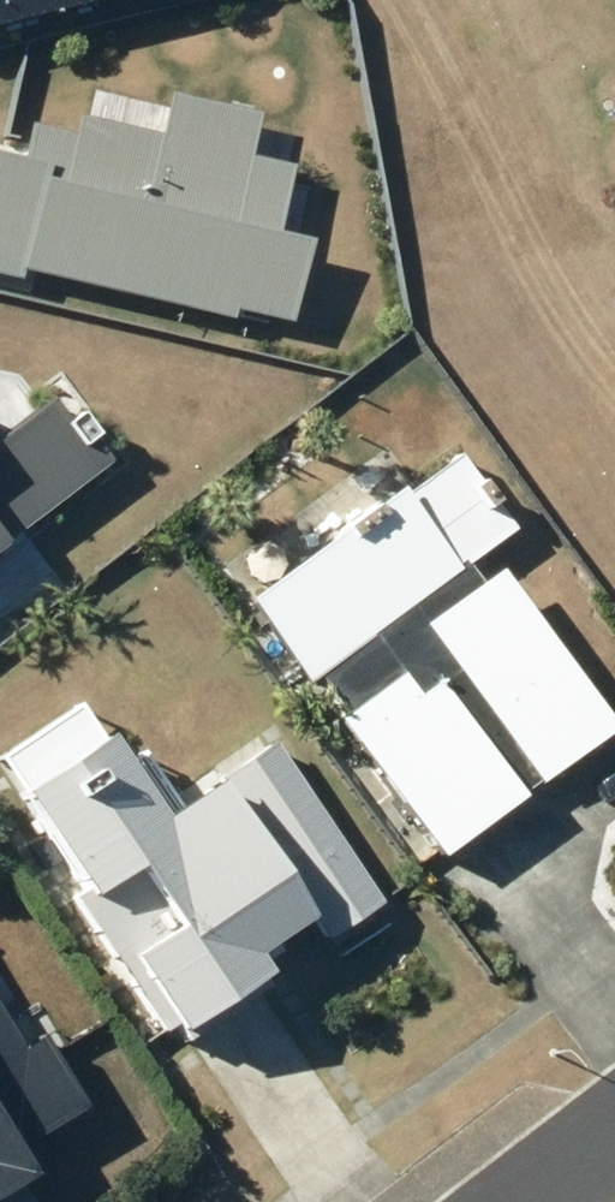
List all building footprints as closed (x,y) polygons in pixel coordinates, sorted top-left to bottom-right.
[(86,0),(0,0),(0,23),(86,0)] [(264,270),(288,142),(227,131),(237,82),(133,62),(127,94),(3,70),(0,87),(0,219),(264,270)] [(70,419),(21,353),(0,369),(0,471),(70,419)] [(350,716),(343,721),(450,863),(533,800),(444,682),(422,698),(377,639),(519,532),(464,460),(416,496),(409,487),(254,604),(315,685),(323,679),(350,716)] [(426,628),(548,790),(614,740),(614,720),(502,570),(426,628)] [(375,855),(263,681),(203,719),(316,893),(375,855)] [(285,912),(133,683),(18,759),(169,988),(285,912)] [(73,1119),(25,1041),(2,1055),(0,1052),(0,1163),(73,1119)]
